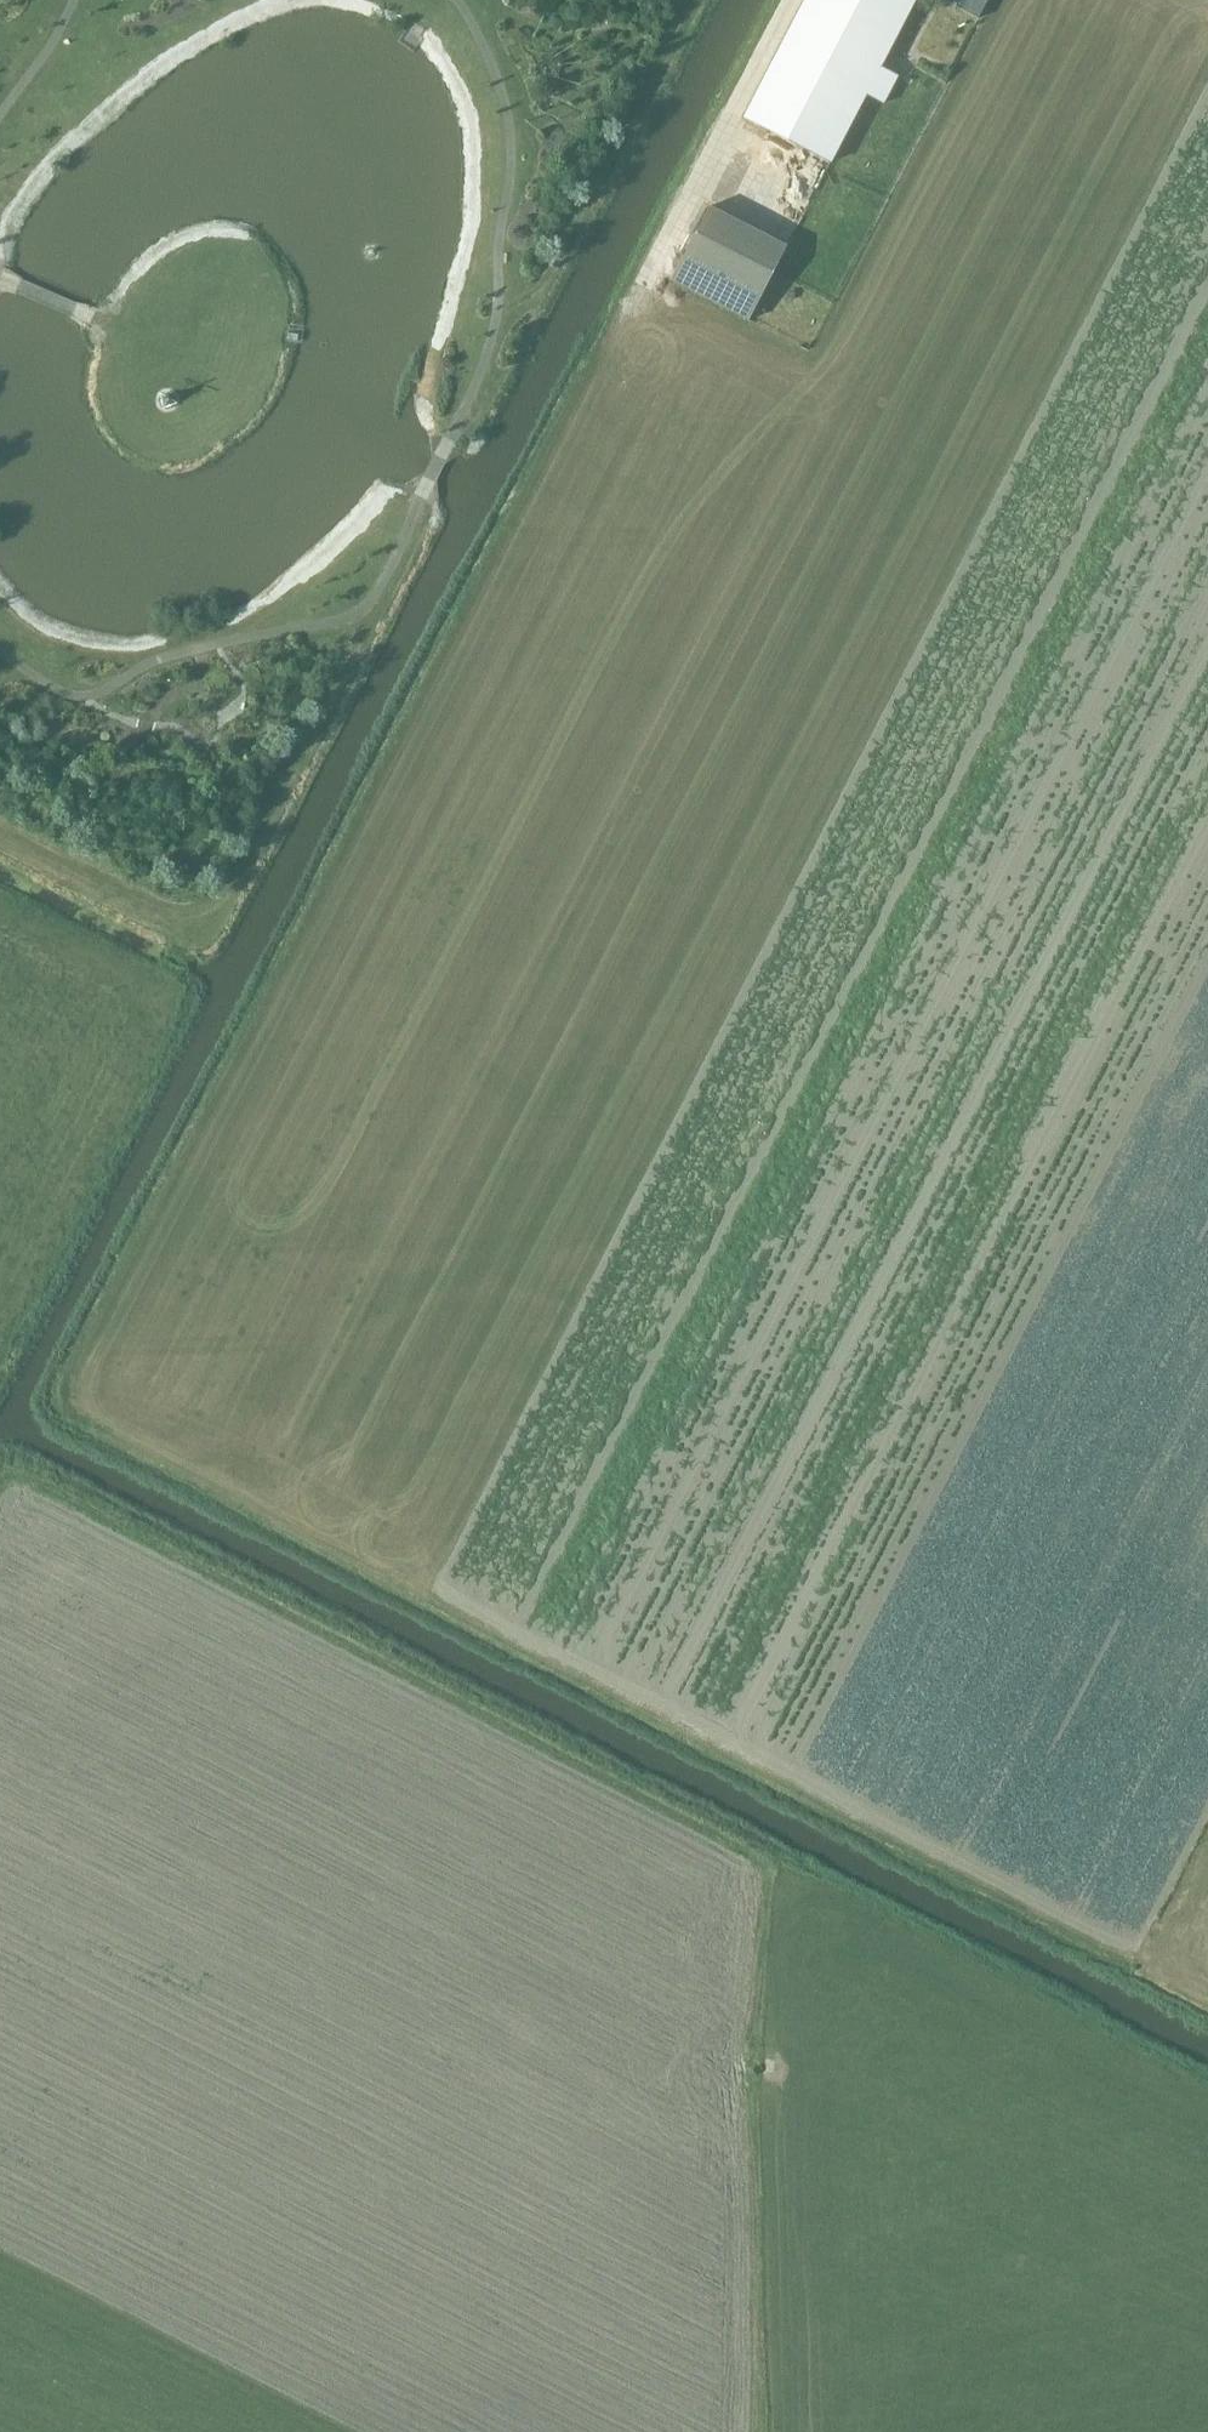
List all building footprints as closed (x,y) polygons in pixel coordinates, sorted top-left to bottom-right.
[(743,117),(831,164),(867,95),(883,104),(898,76),(882,67),(917,0),(803,0),(743,117)] [(791,241),(714,200),(676,274),(753,314),(791,241)]
